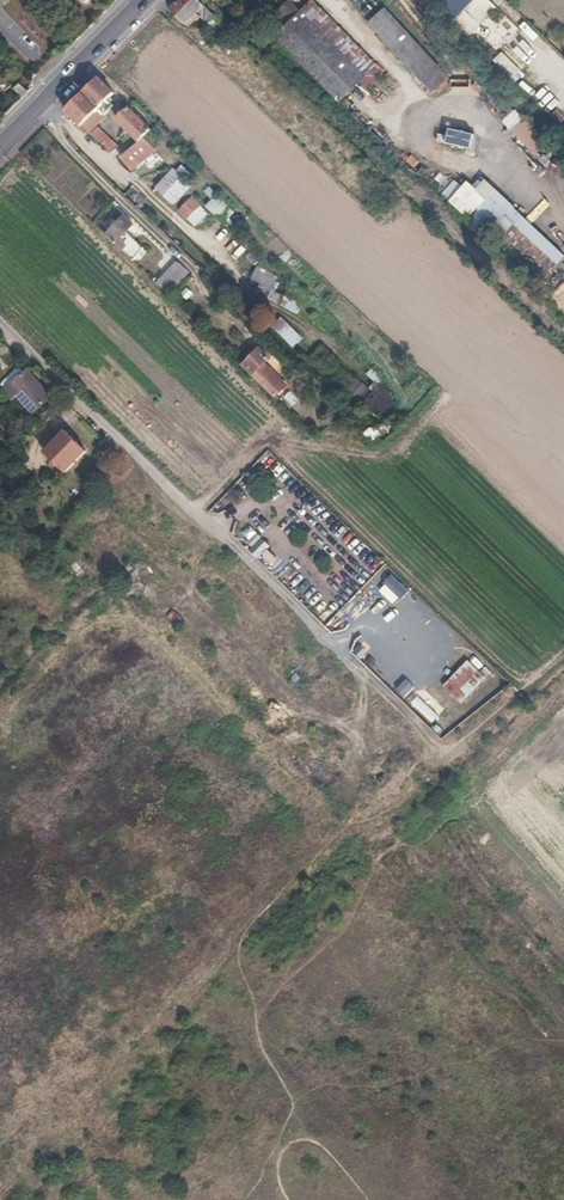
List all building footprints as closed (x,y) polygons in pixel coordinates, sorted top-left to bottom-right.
[(198,0),(180,0),(169,10),(188,28),(193,21),(198,22),(200,19),(207,24),(215,16),(198,0)] [(211,0),(199,0),(214,15),(221,9),(211,0)] [(498,51),(520,30),(490,0),(455,0),(443,11),(479,47),(486,40),(498,51)] [(290,3),(265,28),(340,102),(375,68),(311,5),(302,15),(290,3)] [(384,6),(367,21),(431,92),(448,76),(384,6)] [(506,48),(494,61),(515,79),(526,66),(506,48)] [(115,105),(109,99),(115,93),(99,77),(84,92),(106,114),(115,105)] [(28,92),(20,85),(15,90),(22,97),(23,96),(28,92)] [(106,114),(84,92),(66,109),(83,125),(89,131),(106,114)] [(151,133),(154,130),(131,108),(124,115),(120,119),(142,141),(143,141),(145,139),(151,133)] [(558,110),(553,116),(563,126),(563,115),(558,110)] [(534,156),(544,147),(512,113),(503,121),(534,156)] [(450,128),(448,136),(439,134),(438,140),(474,149),(477,135),(450,128)] [(99,142),(106,136),(99,129),(93,135),(99,142)] [(105,146),(110,140),(106,136),(99,142),(105,146)] [(145,139),(143,141),(142,141),(133,149),(122,157),(124,160),(129,166),(153,148),(145,139)] [(109,151),(115,145),(110,140),(105,146),(109,151)] [(114,155),(120,150),(115,145),(109,151),(114,155)] [(156,189),(174,205),(192,186),(174,170),(156,189)] [(454,180),(440,193),(446,200),(460,187),(454,180)] [(218,217),(229,205),(217,195),(207,207),(218,217)] [(195,227),(209,213),(191,196),(177,210),(195,227)] [(123,239),(136,226),(126,217),(109,234),(118,242),(116,244),(124,252),(130,246),(123,239)] [(511,230),(498,244),(541,283),(554,268),(511,230)] [(169,255),(158,263),(164,271),(175,263),(169,255)] [(169,295),(191,273),(178,260),(156,282),(169,295)] [(298,312),(302,302),(275,291),(281,277),(256,266),(251,280),(259,283),(255,294),(298,312)] [(271,325),(292,347),(302,338),(282,316),(271,325)] [(274,373),(265,365),(271,358),(261,350),(246,366),(255,375),(253,377),(276,398),(281,392),(268,380),(274,373)] [(377,384),(363,400),(382,416),(397,398),(379,382),(383,377),(371,367),(365,374),(377,384)] [(27,369),(12,384),(36,409),(51,394),(27,369)] [(354,391),(360,397),(367,388),(361,383),(354,391)] [(295,405),(300,398),(290,391),(285,399),(295,405)] [(375,441),(380,432),(370,426),(365,435),(375,441)] [(67,471),(86,452),(64,430),(45,450),(54,457),(67,471)] [(15,463),(25,453),(19,447),(9,457),(15,463)] [(0,496),(0,509),(2,511),(9,503),(0,496)] [(358,641),(352,653),(364,659),(370,646),(358,641)] [(490,674),(472,657),(443,686),(461,704),(490,674)] [(434,680),(446,666),(440,661),(428,675),(434,680)] [(419,695),(411,704),(433,723),(440,714),(419,695)]
